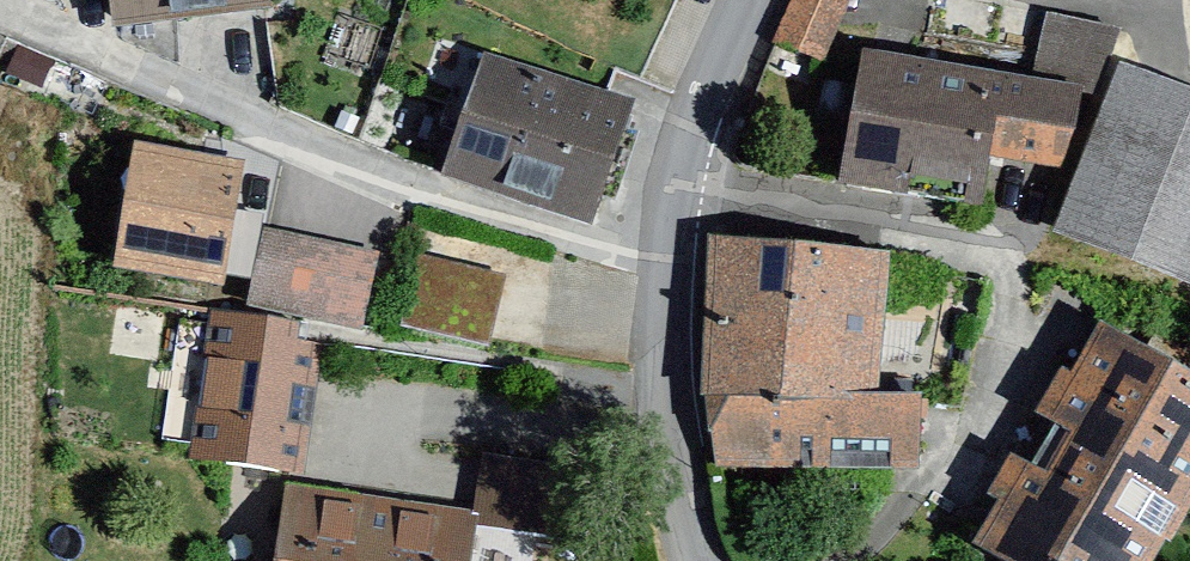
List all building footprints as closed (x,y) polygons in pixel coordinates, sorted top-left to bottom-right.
[(274,13),(272,0),(111,0),(114,31),(274,13)] [(775,47),(826,68),(855,0),(795,0),(775,47)] [(986,211),(990,162),(1076,171),(1054,234),(1189,284),(1189,93),(1112,65),(1119,35),(1046,22),(1036,82),(863,57),(841,188),(986,211)] [(635,99),(482,50),(443,174),(595,223),(635,99)] [(136,140),(112,266),(223,287),(248,162),(136,140)] [(564,259),(420,231),(401,329),(545,357),(564,259)] [(376,252),(267,233),(252,315),(362,335),(376,252)] [(899,249),(704,239),(695,398),(721,474),(926,485),(931,385),(892,383),(899,249)] [(1189,481),(1189,382),(1100,331),(1073,379),(1060,372),(1036,414),(1063,430),(1042,467),(1011,450),(986,493),(998,500),(973,544),(1003,560),(1144,560),(1189,481)] [(211,362),(193,463),(238,471),(234,494),(290,504),(280,560),(480,560),(488,518),(295,484),(313,380),(211,362)]
